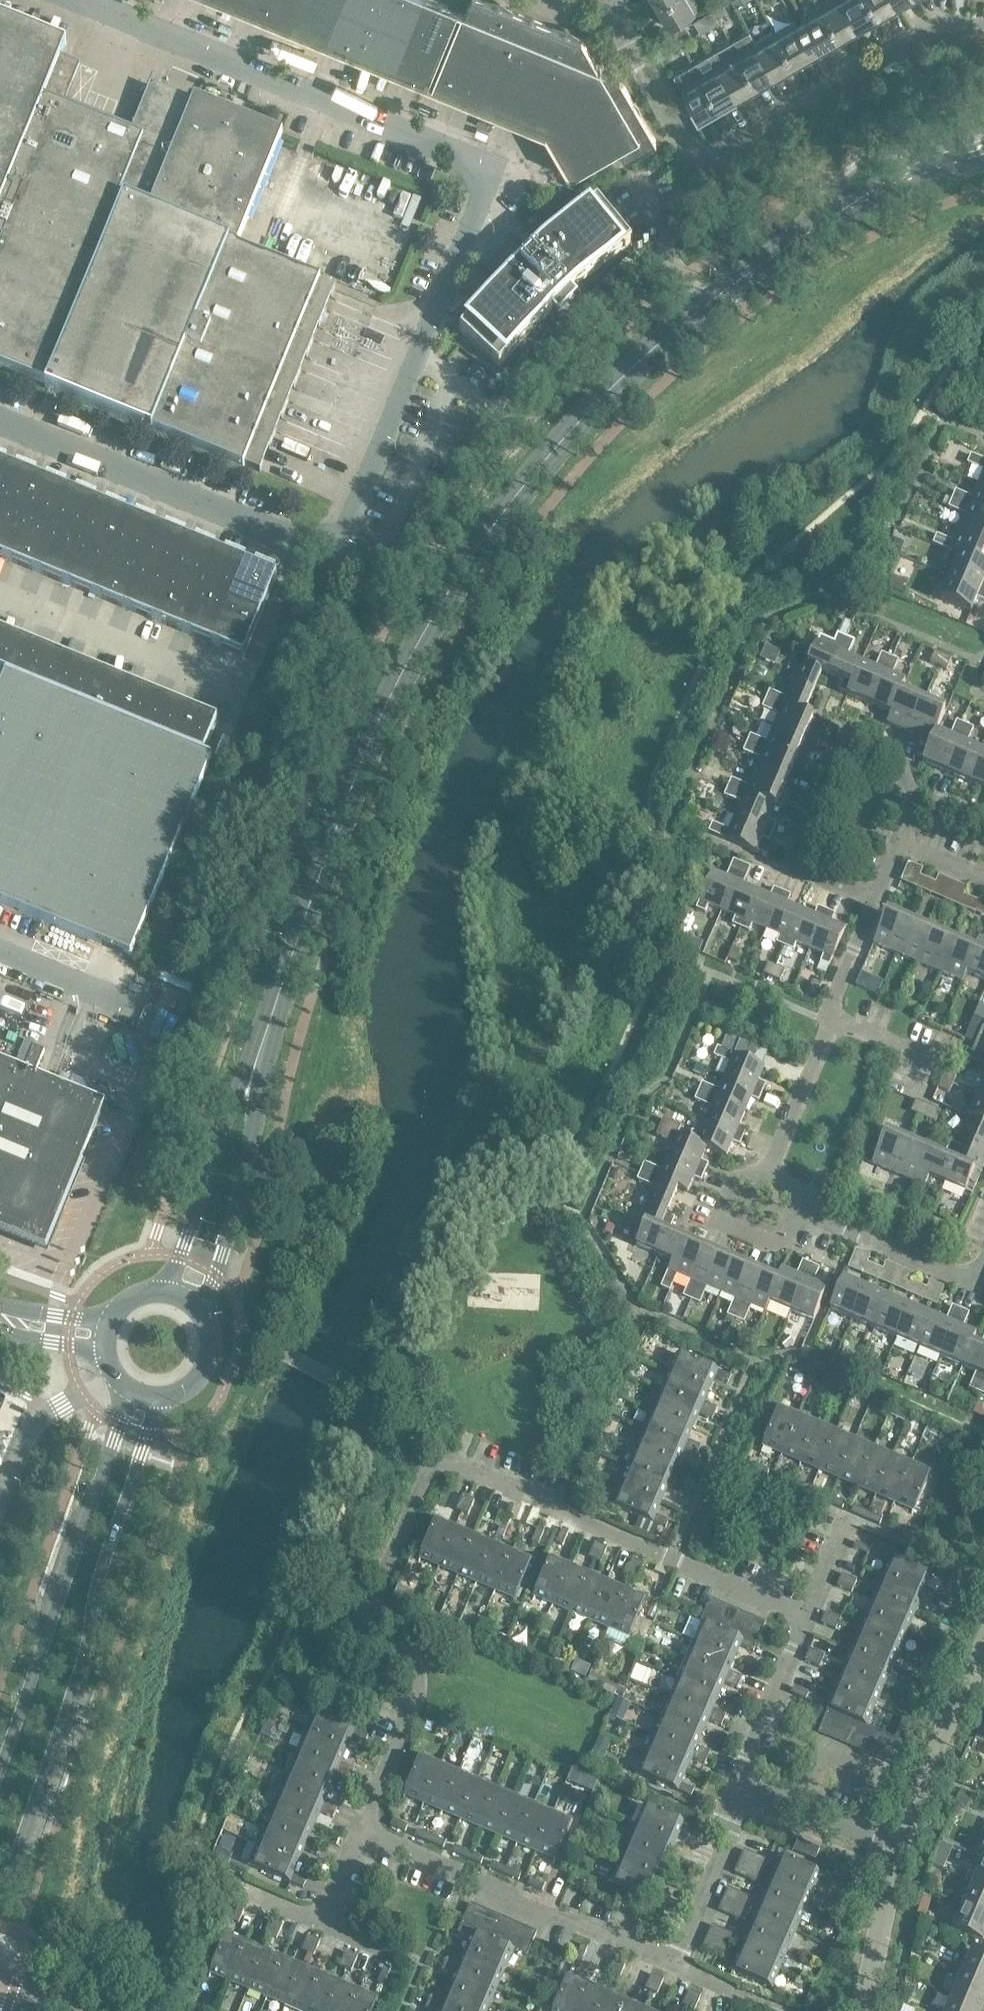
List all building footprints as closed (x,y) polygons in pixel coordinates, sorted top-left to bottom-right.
[(258,13),(263,0),(226,0),(258,13)] [(258,13),(291,27),(302,0),(263,0),(258,13)] [(341,0),(302,0),(291,27),(325,40),(341,0)] [(325,40),(359,55),(382,0),(341,0),(325,40)] [(359,55),(393,68),(420,0),(382,0),(359,55)] [(458,9),(437,0),(420,0),(393,68),(427,83),(458,9)] [(465,12),(458,9),(427,83),(461,96),(499,4),(489,0),(470,0),(465,12)] [(700,6),(696,0),(667,0),(657,5),(668,24),(700,6)] [(840,34),(858,24),(845,0),(827,0),(822,3),(840,34)] [(858,24),(878,12),(870,0),(845,0),(858,24)] [(878,12),(896,2),(895,0),(870,0),(878,12)] [(727,10),(723,2),(712,9),(717,16),(727,10)] [(801,15),(820,46),(840,34),(822,3),(801,15)] [(533,18),(499,4),(461,96),(495,111),(533,18)] [(702,15),(706,23),(717,16),(712,9),(702,15)] [(280,142),(283,135),(281,134),(281,135),(196,100),(195,99),(193,102),(151,85),(131,134),(64,106),(79,71),(74,69),(73,63),(60,58),(66,44),(0,17),(0,238),(3,239),(0,246),(0,364),(47,384),(46,387),(151,430),(152,429),(243,467),(244,465),(260,471),(336,288),(320,282),(321,280),(248,250),(254,235),(243,230),(280,141),(280,142)] [(568,33),(533,18),(495,111),(530,125),(568,33)] [(775,30),(793,61),(812,50),(794,19),(775,30)] [(679,38),(690,31),(686,24),(675,30),(679,38)] [(675,30),(664,37),(669,44),(679,38),(675,30)] [(756,41),(774,72),(793,61),(775,30),(756,41)] [(774,72),(756,41),(750,31),(731,41),(755,83),(774,72)] [(530,125),(545,131),(552,143),(565,135),(595,61),(582,38),(568,33),(530,125)] [(661,38),(652,44),(659,56),(668,51),(661,38)] [(731,41),(713,52),(737,93),(755,83),(731,41)] [(737,93),(713,52),(694,62),(718,104),(737,93)] [(601,67),(598,66),(595,61),(565,135),(552,143),(571,175),(619,147),(625,157),(656,139),(620,77),(602,70),(601,67)] [(694,62),(674,74),(698,116),(718,104),(694,62)] [(569,294),(575,289),(632,242),(598,201),(541,247),(510,277),(460,331),(499,368),(549,313),(554,308),(559,313),(574,299),(569,294)] [(983,470),(983,460),(971,454),(967,463),(983,470)] [(8,465),(0,462),(0,484),(8,465)] [(21,518),(38,477),(8,465),(0,484),(0,509),(21,518)] [(21,518),(51,530),(68,489),(38,477),(21,518)] [(956,490),(952,499),(983,513),(983,485),(979,483),(973,498),(956,490)] [(51,530),(81,542),(98,502),(68,489),(51,530)] [(942,505),(948,507),(965,515),(960,527),(983,537),(983,513),(952,499),(945,497),(942,505)] [(98,502),(81,542),(111,555),(128,514),(98,502)] [(21,518),(0,509),(0,557),(4,559),(21,518)] [(128,514),(111,555),(141,567),(158,526),(128,514)] [(34,571),(51,530),(21,518),(4,559),(34,571)] [(158,526),(141,567),(171,579),(188,538),(158,526)] [(933,544),(959,555),(960,554),(980,563),(983,554),(983,537),(960,527),(954,542),(937,535),(933,544)] [(64,583),(81,542),(51,530),(34,571),(64,583)] [(188,538),(171,579),(201,591),(217,550),(188,538)] [(894,539),(889,549),(897,553),(902,542),(894,539)] [(111,555),(81,542),(64,583),(94,596),(111,555)] [(217,550),(201,591),(231,604),(247,563),(217,550)] [(980,563),(960,554),(959,555),(950,577),(983,592),(983,564),(980,563)] [(141,567),(111,555),(94,596),(124,608),(141,567)] [(247,563),(231,604),(261,616),(277,575),(247,563)] [(171,579),(141,567),(124,608),(154,620),(171,579)] [(893,574),(888,585),(900,591),(905,580),(893,574)] [(983,601),(983,592),(950,577),(940,599),(971,612),(977,598),(983,601)] [(201,591),(171,579),(154,620),(184,632),(201,591)] [(231,604),(201,591),(184,632),(214,645),(231,604)] [(261,616),(231,604),(214,645),(244,657),(261,616)] [(809,644),(801,662),(822,671),(831,675),(847,637),(846,637),(852,622),(844,619),(838,633),(834,641),(820,635),(815,646),(809,644)] [(9,634),(0,631),(0,656),(9,634)] [(24,681),(39,646),(9,634),(0,656),(0,671),(6,674),(24,681)] [(839,691),(848,694),(861,664),(847,658),(855,641),(847,637),(831,675),(844,680),(839,691)] [(24,681),(54,694),(69,659),(39,646),(24,681)] [(938,666),(943,655),(935,651),(930,663),(938,666)] [(891,657),(882,653),(875,670),(861,664),(848,694),(870,704),(891,657)] [(952,659),(943,655),(938,666),(947,670),(952,659)] [(901,693),(906,683),(892,677),(899,660),(891,657),(870,704),(891,713),(892,713),(901,693)] [(54,694),(84,706),(98,671),(69,659),(54,694)] [(803,714),(822,671),(801,662),(786,697),(770,690),(766,698),(803,714)] [(98,671),(84,706),(114,718),(128,683),(98,671)] [(0,689),(0,903),(131,957),(212,759),(204,756),(204,755),(174,742),(144,730),(114,718),(84,706),(54,694),(24,681),(6,674),(0,689)] [(128,683),(114,718),(144,730),(158,695),(128,683)] [(891,713),(887,723),(910,733),(923,702),(901,693),(892,713),(891,713)] [(158,695),(144,730),(174,742),(188,707),(158,695)] [(766,698),(762,707),(779,714),(773,728),(804,741),(813,719),(803,715),(803,714),(766,698)] [(937,732),(945,712),(923,702),(910,733),(931,742),(932,742),(936,731),(937,732)] [(188,707),(174,742),(204,755),(218,720),(188,707)] [(966,725),(957,721),(950,737),(937,732),(936,731),(932,742),(931,742),(922,762),(945,772),(966,725)] [(980,751),(967,745),(974,728),(966,725),(945,772),(967,781),(980,751)] [(773,728),(767,742),(750,734),(747,742),(794,763),(804,741),(773,728)] [(747,742),(743,751),(760,759),(754,772),(784,785),(794,763),(747,742)] [(980,751),(967,781),(983,789),(983,752),(980,751)] [(705,765),(701,773),(712,778),(716,770),(705,765)] [(754,772),(748,786),(731,779),(728,787),(775,807),(784,785),(754,772)] [(728,787),(724,796),(741,803),(735,816),(773,833),(776,824),(769,821),(775,807),(728,787)] [(735,816),(729,830),(712,823),(708,832),(755,852),(762,838),(769,841),(773,833),(735,816)] [(722,911),(742,864),(733,860),(726,876),(712,870),(696,909),(705,912),(708,905),(722,911)] [(742,864),(722,911),(735,916),(732,924),(741,928),(757,890),(743,884),(750,867),(742,864)] [(915,887),(923,891),(928,879),(920,876),(915,887)] [(928,879),(923,891),(931,894),(936,883),(928,879)] [(757,890),(741,928),(749,931),(752,924),(766,929),(782,891),(774,888),(770,895),(757,890)] [(782,891),(766,929),(779,935),(776,943),(785,947),(801,908),(787,903),(791,895),(782,891)] [(959,906),(967,910),(972,898),(964,895),(959,906)] [(972,898),(967,910),(976,913),(981,902),(972,898)] [(785,947),(781,956),(788,959),(792,949),(793,950),(797,943),(810,948),(826,910),(818,907),(815,914),(801,908),(785,947)] [(810,948),(824,954),(820,962),(829,966),(846,928),(832,922),(835,914),(826,910),(810,948)] [(873,944),(896,953),(909,923),(886,913),(873,944)] [(896,953),(918,963),(931,932),(909,923),(896,953)] [(918,963),(940,972),(953,942),(931,932),(918,963)] [(975,951),(967,972),(983,979),(983,943),(979,941),(975,951)] [(967,972),(975,951),(953,942),(940,972),(963,982),(967,972)] [(736,962),(741,951),(732,947),(727,959),(736,962)] [(771,978),(776,966),(768,962),(763,974),(771,978)] [(771,978),(780,981),(785,970),(776,966),(771,978)] [(861,974),(855,986),(862,989),(868,977),(861,974)] [(812,982),(808,993),(816,997),(821,985),(812,982)] [(968,1029),(964,1038),(971,1041),(975,1031),(968,1029)] [(979,1034),(976,1042),(983,1045),(983,1036),(979,1034)] [(976,1042),(972,1050),(983,1055),(983,1054),(983,1045),(976,1042)] [(759,1081),(765,1067),(717,1047),(713,1056),(730,1063),(724,1076),(762,1092),(766,1084),(759,1081)] [(14,1064),(0,1059),(0,1098),(14,1064)] [(51,1080),(14,1064),(0,1098),(0,1228),(45,1247),(88,1144),(105,1102),(51,1080)] [(945,1071),(942,1079),(953,1084),(956,1076),(945,1071)] [(759,1101),(762,1092),(724,1076),(718,1090),(702,1083),(698,1091),(745,1111),(751,1098),(759,1101)] [(953,1084),(942,1079),(938,1088),(949,1093),(953,1084)] [(740,1125),(745,1111),(698,1091),(695,1100),(711,1107),(705,1120),(744,1137),(747,1128),(740,1125)] [(978,1095),(968,1118),(978,1122),(983,1124),(983,1098),(978,1095)] [(919,1115),(924,1104),(916,1100),(911,1112),(919,1115)] [(932,1107),(931,1106),(924,1104),(919,1115),(927,1119),(932,1107)] [(941,1111),(932,1107),(927,1119),(936,1122),(941,1111)] [(660,1126),(677,1134),(681,1126),(663,1118),(660,1126)] [(689,1139),(688,1139),(707,1147),(706,1147),(726,1156),(732,1142),(740,1145),(744,1137),(705,1120),(700,1134),(692,1130),(689,1139)] [(959,1166),(980,1175),(983,1165),(983,1124),(978,1122),(967,1149),(959,1166)] [(689,1139),(677,1134),(660,1126),(656,1135),(673,1142),(667,1156),(705,1172),(708,1164),(701,1160),(706,1147),(707,1147),(688,1139),(689,1139)] [(894,1173),(907,1143),(885,1133),(872,1163),(894,1173)] [(921,1173),(942,1182),(958,1145),(950,1141),(943,1158),(930,1153),(921,1173)] [(907,1143),(894,1173),(917,1183),(921,1173),(930,1153),(907,1143)] [(980,1175),(959,1166),(967,1149),(958,1145),(942,1182),(965,1192),(968,1184),(975,1187),(980,1175)] [(621,1150),(618,1157),(629,1162),(632,1154),(621,1150)] [(641,1171),(678,1187),(688,1192),(694,1178),(701,1181),(705,1172),(667,1156),(661,1170),(644,1162),(641,1171)] [(614,1171),(612,1175),(614,1179),(618,1181),(622,1179),(624,1175),(622,1171),(618,1169),(614,1171)] [(678,1187),(641,1171),(637,1179),(654,1187),(639,1222),(668,1234),(675,1218),(666,1214),(678,1187)] [(625,1219),(622,1227),(634,1232),(638,1224),(625,1219)] [(659,1255),(668,1234),(639,1222),(638,1224),(634,1232),(633,1234),(639,1237),(636,1245),(659,1255)] [(608,1224),(604,1232),(611,1235),(615,1227),(608,1224)] [(670,1291),(677,1274),(690,1244),(668,1234),(659,1255),(672,1260),(661,1287),(670,1291)] [(691,1300),(711,1253),(690,1244),(677,1274),(690,1280),(683,1296),(683,1297),(691,1300)] [(721,1293),(734,1262),(711,1253),(691,1300),(700,1304),(707,1287),(721,1293)] [(769,1302),(791,1311),(811,1264),(803,1261),(796,1277),(781,1271),(777,1281),(778,1281),(769,1302)] [(735,1319),(756,1272),(734,1262),(721,1293),(734,1299),(727,1315),(735,1319)] [(870,1277),(875,1266),(867,1262),(862,1273),(870,1277)] [(820,1268),(811,1264),(791,1311),(813,1321),(827,1290),(813,1284),(820,1268)] [(884,1269),(875,1266),(870,1277),(879,1280),(884,1269)] [(769,1302),(778,1281),(777,1281),(756,1272),(735,1319),(744,1323),(751,1306),(765,1312),(769,1302)] [(852,1318),(865,1288),(843,1278),(830,1309),(852,1318)] [(906,1292),(914,1296),(919,1284),(911,1281),(906,1292)] [(919,1284),(914,1296),(923,1299),(928,1288),(919,1284)] [(887,1297),(865,1288),(852,1318),(874,1328),(887,1297)] [(683,1297),(681,1303),(688,1306),(691,1300),(683,1297)] [(874,1328),(896,1337),(909,1307),(887,1297),(874,1328)] [(918,1347),(940,1356),(960,1309),(952,1306),(945,1322),(931,1316),(918,1347)] [(896,1337),(918,1347),(931,1316),(909,1307),(896,1337)] [(962,1366),(975,1335),(962,1329),(969,1313),(960,1309),(940,1356),(962,1366)] [(983,1375),(983,1351),(980,1349),(983,1339),(975,1335),(962,1366),(976,1372),(969,1388),(977,1392),(983,1375)] [(782,1341),(780,1345),(782,1349),(786,1350),(790,1349),(791,1345),(790,1341),(786,1339),(782,1341)] [(670,1373),(708,1389),(713,1377),(728,1383),(731,1376),(678,1353),(670,1373)] [(670,1373),(662,1392),(714,1414),(717,1408),(702,1402),(708,1389),(670,1373)] [(662,1392),(654,1411),(692,1427),(697,1414),(712,1420),(714,1414),(662,1392)] [(763,1444),(782,1453),(798,1415),(779,1407),(763,1444)] [(654,1411),(646,1430),(698,1452),(701,1446),(686,1440),(692,1427),(654,1411)] [(798,1415),(782,1453),(801,1461),(817,1423),(798,1415)] [(817,1423),(801,1461),(820,1469),(836,1431),(817,1423)] [(646,1430),(638,1448),(676,1464),(681,1452),(696,1458),(698,1452),(646,1430)] [(836,1431),(820,1469),(839,1477),(855,1439),(836,1431)] [(855,1439),(839,1477),(858,1486),(875,1448),(855,1439)] [(638,1448),(630,1467),(682,1490),(685,1483),(670,1477),(676,1464),(638,1448)] [(875,1448),(858,1486),(877,1494),(894,1456),(875,1448)] [(894,1456),(877,1494),(896,1502),(913,1464),(894,1456)] [(754,1463),(752,1470),(766,1476),(769,1470),(754,1463)] [(931,1472),(913,1464),(896,1502),(914,1510),(931,1472)] [(630,1467),(621,1486),(659,1502),(665,1489),(680,1495),(682,1490),(630,1467)] [(583,1474),(579,1485),(585,1488),(590,1477),(583,1474)] [(776,1480),(790,1486),(793,1480),(779,1474),(776,1480)] [(793,1480),(790,1486),(805,1493),(807,1486),(793,1480)] [(659,1502),(621,1486),(613,1505),(666,1528),(669,1521),(654,1514),(659,1502)] [(813,1496),(828,1502),(830,1496),(816,1490),(813,1496)] [(456,1510),(462,1513),(468,1498),(462,1495),(456,1510)] [(830,1496),(828,1502),(842,1509),(845,1502),(830,1496)] [(468,1498),(462,1513),(468,1515),(474,1500),(468,1498)] [(851,1512),(865,1519),(868,1512),(854,1506),(851,1512)] [(493,1526),(499,1529),(506,1514),(500,1511),(493,1526)] [(868,1512),(865,1519),(880,1525),(882,1518),(868,1512)] [(506,1514),(499,1529),(505,1531),(512,1516),(506,1514)] [(439,1565),(455,1527),(436,1519),(420,1557),(439,1565)] [(903,1535),(906,1529),(892,1522),(889,1529),(903,1535)] [(439,1565),(458,1573),(474,1535),(455,1527),(439,1565)] [(531,1542),(538,1545),(544,1530),(538,1527),(531,1542)] [(556,1543),(562,1546),(569,1531),(562,1528),(556,1543)] [(458,1573),(477,1581),(493,1543),(474,1535),(458,1573)] [(868,1554),(871,1548),(856,1541),(853,1548),(868,1554)] [(588,1557),(594,1560),(601,1544),(595,1542),(588,1557)] [(477,1581),(496,1590),(512,1552),(493,1543),(477,1581)] [(601,1544),(594,1560),(600,1562),(607,1547),(601,1544)] [(512,1552),(496,1590),(515,1598),(531,1560),(512,1552)] [(923,1555),(917,1568),(930,1574),(936,1561),(923,1555)] [(533,1595),(553,1603),(569,1565),(550,1557),(533,1595)] [(893,1557),(884,1576),(922,1593),(930,1574),(917,1568),(893,1557)] [(626,1573),(632,1576),(638,1561),(632,1558),(626,1573)] [(638,1561),(632,1576),(638,1578),(644,1563),(638,1561)] [(569,1565),(553,1603),(572,1611),(588,1573),(569,1565)] [(588,1573),(572,1611),(591,1619),(607,1581),(588,1573)] [(842,1574),(839,1580),(854,1586),(857,1580),(842,1574)] [(876,1595),(914,1612),(922,1593),(884,1576),(876,1595)] [(854,1586),(839,1580),(836,1586),(852,1592),(854,1586)] [(607,1581),(591,1619),(610,1627),(626,1590),(607,1581)] [(626,1590),(610,1627),(629,1636),(643,1642),(651,1623),(637,1617),(645,1598),(626,1590)] [(868,1614),(906,1630),(914,1612),(876,1595),(868,1614)] [(700,1622),(703,1623),(711,1626),(721,1603),(710,1598),(700,1622)] [(711,1626),(722,1631),(732,1608),(721,1603),(711,1626)] [(722,1631),(733,1636),(743,1612),(732,1608),(722,1631)] [(823,1617),(838,1624),(841,1618),(826,1611),(823,1617)] [(733,1636),(744,1640),(754,1617),(743,1612),(733,1636)] [(860,1633),(898,1649),(906,1630),(868,1614),(860,1633)] [(754,1617),(744,1640),(756,1645),(766,1622),(754,1617)] [(835,1630),(838,1624),(823,1617),(820,1623),(835,1630)] [(722,1631),(711,1626),(703,1623),(695,1642),(733,1658),(738,1646),(753,1652),(756,1645),(744,1640),(733,1636),(722,1631)] [(513,1630),(509,1642),(520,1647),(525,1635),(513,1630)] [(852,1652),(890,1668),(898,1649),(860,1633),(852,1652)] [(687,1661),(740,1683),(742,1677),(728,1671),(733,1658),(695,1642),(687,1661)] [(810,1649),(807,1655),(822,1661),(825,1655),(810,1649)] [(844,1671),(882,1687),(890,1668),(852,1652),(844,1671)] [(822,1661),(807,1655),(804,1661),(819,1667),(822,1661)] [(639,1656),(637,1662),(643,1665),(646,1659),(639,1656)] [(679,1680),(717,1696),(722,1683),(737,1689),(740,1683),(687,1661),(679,1680)] [(836,1690),(873,1706),(882,1687),(844,1671),(836,1690)] [(671,1698),(723,1721),(726,1715),(711,1708),(717,1696),(679,1680),(671,1698)] [(793,1687),(790,1693),(805,1700),(808,1693),(793,1687)] [(618,1688),(614,1696),(620,1699),(624,1691),(618,1688)] [(827,1709),(838,1713),(850,1718),(861,1723),(865,1725),(873,1706),(836,1690),(827,1709)] [(663,1717),(700,1734),(706,1721),(721,1727),(723,1721),(671,1698),(663,1717)] [(829,1737),(838,1713),(827,1709),(818,1732),(829,1737)] [(368,1736),(366,1735),(315,1713),(307,1733),(345,1749),(350,1737),(365,1743),(368,1736)] [(840,1742),(850,1718),(838,1713),(829,1737),(840,1742)] [(655,1736),(707,1759),(710,1752),(695,1746),(700,1734),(663,1717),(655,1736)] [(851,1746),(861,1723),(850,1718),(840,1742),(851,1746)] [(975,1740),(983,1744),(983,1719),(975,1740)] [(865,1725),(861,1723),(851,1746),(862,1751),(872,1728),(865,1725)] [(873,1756),(883,1733),(872,1728),(862,1751),(873,1756)] [(299,1752),(352,1774),(354,1768),(339,1762),(345,1749),(307,1733),(299,1752)] [(884,1761),(894,1738),(883,1733),(873,1756),(884,1761)] [(646,1755),(684,1771),(690,1758),(705,1764),(707,1759),(655,1736),(646,1755)] [(895,1766),(905,1742),(894,1738),(884,1761),(895,1766)] [(349,1781),(352,1774),(299,1752),(291,1771),(329,1787),(334,1774),(349,1781)] [(684,1771),(646,1755),(638,1774),(691,1797),(694,1790),(679,1783),(684,1771)] [(423,1802),(439,1764),(420,1756),(404,1794),(423,1802)] [(423,1802),(442,1810),(458,1772),(439,1764),(423,1802)] [(335,1812),(338,1806),(323,1800),(329,1787),(291,1771),(283,1790),(335,1812)] [(442,1810),(461,1818),(477,1780),(458,1772),(442,1810)] [(461,1818),(480,1826),(496,1788),(477,1780),(461,1818)] [(480,1826),(499,1834),(515,1797),(496,1788),(480,1826)] [(318,1812),(333,1818),(335,1812),(283,1790),(275,1809),(313,1825),(318,1812)] [(499,1834),(518,1843),(534,1805),(515,1797),(499,1834)] [(518,1843),(537,1851),(553,1813),(534,1805),(518,1843)] [(637,1825),(675,1841),(683,1822),(646,1806),(637,1825)] [(275,1809),(267,1827),(319,1850),(322,1843),(307,1837),(313,1825),(275,1809)] [(537,1851),(556,1859),(572,1821),(553,1813),(537,1851)] [(393,1819),(390,1826),(405,1832),(408,1826),(393,1819)] [(629,1844),(666,1860),(675,1841),(637,1825),(629,1844)] [(302,1849),(317,1856),(319,1850),(267,1827),(259,1846),(297,1862),(302,1849)] [(707,1840),(709,1833),(694,1827),(692,1833),(707,1840)] [(414,1836),(429,1842),(432,1836),(417,1830),(414,1836)] [(432,1836),(429,1842),(443,1849),(446,1842),(432,1836)] [(793,1851),(815,1860),(820,1849),(798,1840),(793,1851)] [(621,1863),(658,1879),(666,1860),(629,1844),(626,1852),(621,1863)] [(218,1845),(212,1857),(227,1864),(232,1852),(218,1845)] [(306,1881),(291,1875),(297,1862),(259,1846),(251,1866),(303,1888),(306,1881)] [(467,1859),(470,1852),(455,1846),(452,1852),(467,1859)] [(762,1872),(767,1860),(744,1850),(739,1862),(762,1872)] [(467,1859),(482,1865),(484,1859),(470,1852),(467,1859)] [(782,1857),(773,1876),(811,1892),(820,1873),(782,1857)] [(696,1866),(681,1859),(678,1865),(693,1872),(696,1866)] [(973,1883),(983,1888),(983,1860),(973,1883)] [(507,1868),(493,1862),(490,1869),(504,1875),(507,1868)] [(739,1862),(734,1873),(757,1883),(762,1872),(739,1862)] [(650,1899),(658,1879),(621,1863),(613,1883),(650,1899)] [(675,1871),(690,1878),(693,1872),(678,1865),(675,1871)] [(504,1875),(519,1881),(521,1874),(507,1868),(504,1875)] [(765,1895),(803,1911),(811,1892),(773,1876),(765,1895)] [(545,1884),(531,1878),(528,1885),(542,1891),(545,1884)] [(963,1905),(983,1914),(983,1888),(973,1883),(963,1905)] [(746,1909),(751,1897),(728,1887),(723,1899),(746,1909)] [(757,1914),(795,1930),(803,1911),(765,1895),(757,1914)] [(679,1904),(664,1897),(661,1904),(677,1910),(679,1904)] [(723,1899),(718,1911),(741,1921),(746,1909),(723,1899)] [(460,1926),(472,1931),(482,1908),(470,1903),(460,1926)] [(245,1908),(238,1905),(232,1920),(239,1923),(245,1908)] [(963,1905),(953,1929),(983,1942),(983,1914),(963,1905)] [(482,1908),(472,1931),(483,1936),(493,1913),(482,1908)] [(483,1936),(494,1940),(504,1918),(493,1913),(483,1936)] [(749,1933),(787,1949),(795,1930),(757,1914),(749,1933)] [(494,1940),(505,1945),(515,1922),(504,1918),(494,1940)] [(264,1934),(270,1937),(277,1922),(271,1919),(264,1934)] [(277,1922),(270,1937),(276,1939),(283,1924),(277,1922)] [(505,1945),(513,1948),(513,1949),(516,1950),(526,1927),(515,1922),(505,1945)] [(513,1948),(505,1945),(494,1940),(483,1936),(472,1931),(460,1926),(457,1933),(472,1939),(467,1951),(505,1967),(513,1949),(513,1948)] [(526,1927),(516,1950),(527,1955),(537,1932),(526,1927)] [(740,1952),(778,1968),(787,1949),(749,1933),(740,1952)] [(230,1981),(246,1943),(226,1934),(210,1972),(230,1981)] [(308,1953),(314,1938),(308,1935),(301,1950),(308,1953)] [(308,1953),(304,1962),(308,1964),(312,1955),(314,1956),(320,1940),(314,1938),(308,1953)] [(230,1981),(250,1989),(266,1951),(246,1943),(230,1981)] [(581,1944),(575,1959),(581,1962),(588,1947),(581,1944)] [(982,1954),(972,1950),(961,1973),(983,1983),(983,1948),(982,1954)] [(250,1989),(269,1997),(285,1959),(266,1951),(250,1989)] [(346,1951),(339,1966),(345,1969),(352,1954),(346,1951)] [(444,1964),(497,1986),(505,1967),(467,1951),(461,1964),(446,1958),(444,1964)] [(732,1971),(770,1987),(778,1968),(740,1952),(732,1971)] [(345,1969),(351,1972),(358,1957),(352,1954),(345,1969)] [(607,1973),(613,1975),(620,1960),(614,1958),(607,1973)] [(269,1997),(289,2005),(305,1968),(285,1959),(269,1997)] [(620,1960),(613,1975),(619,1978),(626,1963),(620,1960)] [(450,1989),(488,2005),(497,1986),(444,1964),(441,1970),(456,1977),(450,1989)] [(814,1967),(810,1974),(817,1977),(821,1970),(814,1967)] [(302,2010),(310,2010),(325,1976),(305,1968),(289,2005),(302,2010)] [(384,1986),(390,1971),(384,1968),(377,1983),(384,1986)] [(951,1997),(983,2010),(983,1983),(961,1973),(951,1997)] [(645,1989),(651,1991),(657,1976),(651,1974),(645,1989)] [(342,1983),(325,1976),(310,2010),(330,2010),(342,1983)] [(588,1984),(568,1976),(552,2010),(576,2010),(588,1984)] [(657,1976),(651,1991),(657,1994),(663,1979),(657,1976)] [(359,1991),(342,1983),(330,2010),(351,2010),(359,1991)] [(588,1984),(576,2010),(598,2010),(606,1992),(588,1984)] [(448,2010),(486,2010),(488,2005),(450,1989),(445,2002),(430,1996),(427,2002),(448,2010)] [(688,2008),(695,1993),(688,1990),(682,2005),(688,2008)] [(351,2010),(373,2010),(378,1999),(359,1991),(351,2010)] [(606,1992),(598,2010),(621,2010),(625,2000),(606,1992)] [(701,1995),(695,1993),(688,2008),(694,2010),(701,1995)] [(945,2010),(983,2010),(951,1997),(945,2010)] [(625,2000),(621,2010),(643,2010),(644,2009),(625,2000)] [(427,2002),(425,2008),(432,2010),(448,2010),(427,2002)]
